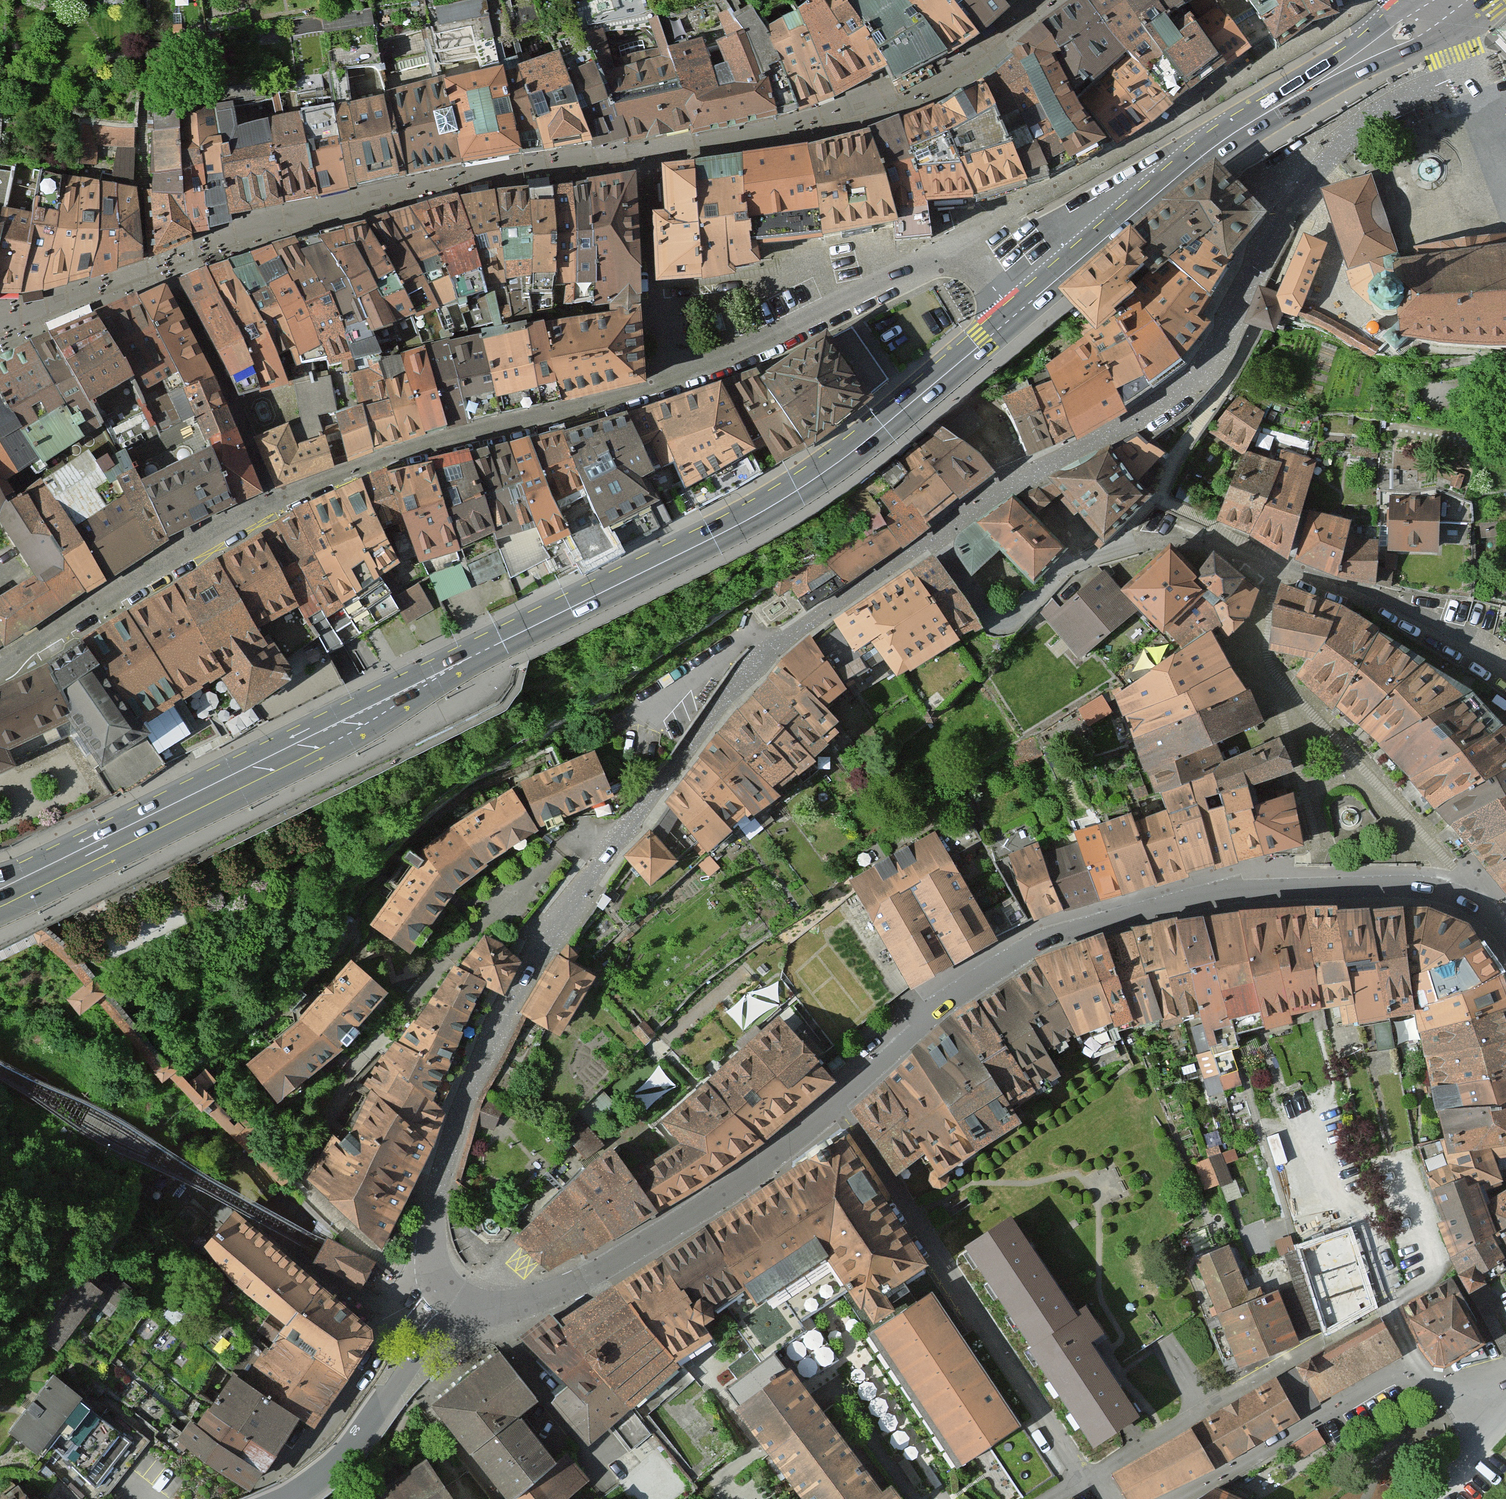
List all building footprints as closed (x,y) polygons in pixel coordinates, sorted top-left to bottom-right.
[(519,150),(500,60),(487,0),(469,0),(435,7),(439,25),(471,20),(481,68),(448,75),(466,159),(519,150)] [(866,79),(819,0),(818,0),(797,17),(835,96),(866,79)] [(866,79),(886,68),(846,8),(841,0),(819,0),(866,79)] [(846,8),(886,68),(898,86),(947,61),(892,0),(861,0),(846,8)] [(947,61),(975,44),(941,0),(892,0),(947,61)] [(975,44),(1008,18),(994,0),(941,0),(975,44)] [(1045,31),(1124,138),(1134,133),(1177,107),(1197,94),(1210,86),(1223,79),(1250,56),(1209,4),(1207,0),(1083,0),(1079,2),(1045,31)] [(1272,44),(1254,14),(1244,0),(1216,0),(1209,4),(1250,56),(1261,50),(1272,44)] [(1254,14),(1277,0),(1244,0),(1254,14)] [(1254,14),(1272,44),(1279,56),(1312,33),(1335,25),(1329,0),(1277,0),(1254,14)] [(735,11),(742,29),(773,112),(775,116),(797,109),(763,31),(751,3),(735,11)] [(589,46),(626,131),(628,136),(688,124),(668,46),(659,16),(648,19),(657,49),(615,59),(603,29),(584,34),(589,46)] [(763,31),(797,109),(835,96),(797,17),(763,31)] [(668,46),(688,124),(689,128),(773,112),(742,29),(718,38),(729,65),(712,70),(701,38),(668,46)] [(939,108),(884,128),(918,216),(929,214),(945,209),(977,198),(1014,182),(1036,173),(1067,159),(1090,149),(1104,142),(1036,39),(939,108)] [(626,131),(589,46),(562,58),(590,139),(626,131)] [(520,64),(544,147),(590,139),(562,58),(559,51),(520,64)] [(517,54),(500,60),(519,150),(544,147),(520,64),(517,54)] [(412,171),(466,159),(448,75),(446,69),(391,83),(412,171)] [(391,83),(336,96),(355,183),(412,171),(391,83)] [(223,133),(233,209),(288,198),(273,111),(239,119),(236,91),(217,93),(223,133)] [(336,96),(273,111),(288,198),(355,183),(336,96)] [(112,181),(134,182),(136,123),(78,121),(76,169),(98,170),(99,150),(113,150),(112,181)] [(154,123),(155,170),(186,169),(183,135),(181,123),(154,123)] [(916,224),(918,216),(884,128),(859,136),(818,142),(836,241),(859,237),(914,229),(916,224)] [(201,136),(213,220),(234,215),(233,209),(223,133),(201,136)] [(186,169),(193,227),(214,224),(213,220),(201,136),(183,135),(186,169)] [(771,245),(836,241),(818,142),(780,147),(756,151),(771,245)] [(773,264),(771,245),(756,151),(656,165),(671,282),(745,276),(773,264)] [(642,373),(641,344),(633,167),(444,197),(284,242),(190,277),(244,399),(297,386),(303,423),(263,440),(280,476),(398,433),(476,415),(642,373)] [(1225,241),(1253,264),(1286,216),(1239,171),(1237,168),(1159,231),(1190,264),(1225,241)] [(186,169),(155,170),(158,247),(193,233),(193,227),(186,169)] [(1347,264),(1393,251),(1371,173),(1353,180),(1324,193),(1339,228),(1347,264)] [(45,290),(141,259),(136,188),(65,176),(63,211),(8,206),(5,223),(0,223),(0,292),(45,290)] [(1190,264),(1159,231),(1086,296),(1113,323),(1013,398),(1043,459),(1073,443),(1088,435),(1093,443),(1145,414),(1133,394),(1163,375),(1170,387),(1202,357),(1227,326),(1215,319),(1253,264),(1225,241),(1190,264)] [(1258,323),(1273,329),(1282,307),(1298,313),(1327,243),(1303,233),(1280,293),(1273,290),(1262,286),(1248,320),(1258,323)] [(1416,257),(1505,248),(1505,240),(1415,250),(1415,254),(1416,257)] [(1416,257),(1398,259),(1393,251),(1347,264),(1349,283),(1372,307),(1379,313),(1389,315),(1399,312),(1402,322),(1384,342),(1386,343),(1395,350),(1410,338),(1432,344),(1505,345),(1505,248),(1416,257)] [(206,255),(181,264),(185,276),(210,267),(206,255)] [(127,452),(141,480),(209,447),(206,440),(235,427),(165,281),(0,370),(0,485),(9,503),(25,493),(43,481),(89,450),(98,467),(120,456),(94,401),(134,380),(159,436),(127,452)] [(743,383),(785,446),(800,465),(828,445),(833,450),(898,399),(846,340),(781,387),(769,369),(743,383)] [(655,411),(695,463),(713,489),(785,446),(743,383),(655,411)] [(1269,418),(1241,401),(1212,436),(1246,460),(1225,524),(1297,562),(1321,465),(1284,453),(1279,464),(1253,456),(1269,418)] [(695,463),(655,411),(581,435),(487,449),(408,474),(442,562),(512,538),(528,570),(573,553),(572,544),(591,539),(609,563),(645,546),(631,527),(686,498),(673,473),(695,463)] [(209,447),(235,504),(264,490),(235,427),(206,440),(209,447)] [(993,486),(1007,475),(976,440),(946,431),(906,459),(912,472),(879,498),(891,514),(827,554),(773,585),(780,594),(791,587),(806,609),(835,590),(849,581),(852,587),(886,562),(924,536),(964,508),(993,486)] [(1164,460),(1134,434),(1057,477),(1108,539),(1151,497),(1139,485),(1164,460)] [(167,536),(235,504),(209,447),(141,480),(167,536)] [(105,576),(167,536),(141,480),(127,452),(120,456),(98,467),(89,450),(43,481),(105,576)] [(139,611),(131,615),(205,728),(240,707),(245,712),(317,673),(279,628),(315,609),(327,621),(425,563),(388,478),(371,485),(365,487),(346,495),(341,497),(320,507),(312,511),(301,516),(291,522),(268,535),(259,540),(187,583),(139,611)] [(43,481),(25,493),(85,589),(105,576),(43,481)] [(3,645),(85,589),(25,493),(9,503),(0,485),(0,519),(39,574),(0,597),(0,647),(3,645)] [(1030,498),(1046,516),(1063,502),(1051,490),(1030,498)] [(980,518),(960,539),(959,551),(982,575),(1011,547),(1044,581),(1074,552),(1018,494),(986,524),(980,518)] [(1447,500),(1396,499),(1395,554),(1446,554),(1447,500)] [(1346,583),(1390,589),(1388,542),(1357,540),(1358,525),(1318,514),(1306,563),(1346,583)] [(894,666),(976,624),(928,554),(835,615),(857,647),(875,635),(894,666)] [(1215,632),(1226,644),(1246,628),(1256,597),(1218,563),(1198,585),(1171,556),(1129,594),(1181,645),(1215,632)] [(1045,615),(1088,663),(1142,614),(1106,575),(1065,612),(1058,604),(1045,615)] [(1505,889),(1505,722),(1484,702),(1435,665),(1431,668),(1389,639),(1395,632),(1353,608),(1288,588),(1278,655),(1319,664),(1305,680),(1389,746),(1387,748),(1505,889)] [(160,755),(205,728),(131,615),(121,621),(84,643),(160,755)] [(875,672),(834,628),(782,670),(778,681),(746,713),(722,745),(709,762),(692,783),(676,805),(721,855),(765,814),(768,819),(795,800),(797,798),(793,792),(831,765),(827,760),(851,736),(847,732),(854,726),(840,709),(860,694),(856,684),(875,672)] [(84,643),(56,660),(48,665),(0,689),(0,773),(17,766),(9,750),(71,721),(116,791),(167,767),(160,755),(84,643)] [(1124,699),(1192,877),(1309,847),(1297,798),(1264,806),(1259,791),(1290,782),(1278,748),(1231,763),(1226,752),(1262,733),(1244,703),(1211,645),(1124,699)] [(1103,693),(1080,708),(1091,725),(1114,710),(1103,693)] [(549,833),(624,800),(603,753),(528,786),(549,833)] [(498,868),(548,836),(518,794),(461,830),(426,858),(419,854),(411,867),(419,872),(377,929),(420,957),(464,897),(498,868)] [(1044,849),(1016,858),(1040,929),(1186,879),(1165,816),(1140,825),(1137,817),(1100,829),(1097,820),(1071,829),(1076,845),(1046,855),(1044,849)] [(627,859),(652,885),(680,859),(653,830),(625,856),(627,859)] [(852,885),(920,995),(1004,944),(937,834),(852,885)] [(609,897),(603,894),(597,906),(602,909),(609,897)] [(1423,1018),(1452,1143),(1417,1156),(1467,1290),(1505,1356),(1505,1355),(1505,1323),(1482,1281),(1505,1266),(1505,1194),(1495,1201),(1490,1192),(1505,1185),(1505,1183),(1502,1164),(1505,1163),(1505,975),(1478,931),(1437,910),(1349,908),(1249,913),(1152,928),(1112,940),(1110,935),(1042,960),(1046,966),(987,994),(919,1054),(855,1118),(903,1185),(931,1158),(946,1181),(1034,1123),(1024,1106),(1070,1077),(1059,1054),(1079,1044),(1123,1022),(1127,1032),(1161,1023),(1163,1030),(1208,1016),(1216,1053),(1200,1054),(1211,1096),(1244,1086),(1236,1046),(1303,1028),(1303,1017),(1364,1008),(1368,1026),(1423,1018)] [(48,925),(34,933),(39,941),(42,939),(53,932),(48,925)] [(68,944),(53,932),(42,939),(61,953),(86,985),(95,977),(68,944)] [(434,1103),(487,984),(504,992),(520,956),(499,943),(485,934),(459,965),(454,963),(414,1021),(410,1020),(395,1043),(392,1041),(381,1056),(379,1055),(361,1084),(368,1088),(351,1123),(336,1141),(329,1135),(308,1176),(382,1247),(407,1196),(430,1148),(442,1109),(434,1103)] [(600,982),(572,944),(564,957),(528,1016),(568,1039),(600,982)] [(399,998),(358,966),(306,1022),(254,1065),(288,1105),(350,1056),(399,998)] [(106,991),(95,977),(86,985),(69,999),(80,1013),(95,1000),(104,993),(106,991)] [(164,1066),(104,993),(95,1000),(155,1073),(164,1066)] [(614,1137),(516,1229),(550,1259),(562,1250),(577,1241),(584,1249),(703,1177),(766,1133),(832,1070),(815,1049),(825,1040),(791,1000),(658,1112),(677,1136),(636,1162),(614,1137)] [(170,1061),(164,1066),(155,1073),(162,1082),(170,1075),(176,1070),(170,1061)] [(189,1083),(176,1070),(170,1075),(202,1111),(206,1107),(282,1184),(288,1178),(244,1134),(253,1124),(242,1112),(232,1122),(213,1102),(215,1100),(206,1090),(215,1081),(204,1069),(189,1083)] [(497,1112),(480,1108),(476,1122),(494,1127),(497,1112)] [(532,1337),(611,1442),(621,1434),(671,1498),(679,1498),(726,1464),(677,1400),(705,1379),(698,1369),(734,1343),(725,1330),(738,1321),(733,1315),(753,1300),(765,1317),(839,1264),(883,1325),(873,1332),(970,1469),(990,1454),(1022,1498),(1033,1498),(1060,1480),(1026,1431),(1036,1424),(932,1276),(942,1269),(850,1136),(570,1329),(561,1317),(532,1337)] [(1225,1151),(1197,1159),(1205,1187),(1233,1179),(1225,1151)] [(466,1176),(461,1183),(465,1186),(469,1189),(474,1182),(466,1176)] [(348,1376),(374,1327),(231,1209),(206,1242),(236,1276),(286,1313),(247,1374),(232,1365),(198,1422),(189,1416),(175,1438),(248,1487),(296,1413),(310,1424),(343,1373),(348,1376)] [(1085,1315),(1020,1218),(973,1250),(1038,1348),(1036,1350),(1102,1448),(1146,1418),(1105,1356),(1098,1346),(1111,1337),(1093,1310),(1085,1315)] [(1326,1336),(1376,1305),(1354,1234),(1283,1257),(1292,1289),(1255,1300),(1231,1249),(1196,1263),(1242,1370),(1305,1347),(1301,1336),(1322,1327),(1326,1336)] [(374,1264),(333,1241),(327,1252),(319,1266),(360,1289),(366,1277),(374,1264)] [(46,1337),(69,1353),(110,1297),(127,1309),(138,1293),(116,1277),(107,1291),(89,1278),(46,1337)] [(1457,1281),(1404,1312),(1436,1367),(1488,1337),(1457,1281)] [(1133,1498),(1155,1498),(1217,1474),(1306,1423),(1303,1418),(1406,1360),(1385,1324),(1119,1474),(1133,1498)] [(523,1341),(451,1396),(529,1498),(590,1498),(585,1492),(606,1476),(583,1446),(577,1451),(543,1407),(563,1393),(523,1341)] [(796,1371),(742,1411),(809,1498),(910,1498),(900,1486),(889,1494),(796,1371)] [(80,1399),(48,1375),(5,1432),(42,1460),(49,1450),(94,1484),(123,1444),(74,1407),(80,1399)] [(427,1458),(368,1498),(455,1498),(427,1458)] [(1213,1498),(1245,1498),(1227,1490),(1213,1498)]
